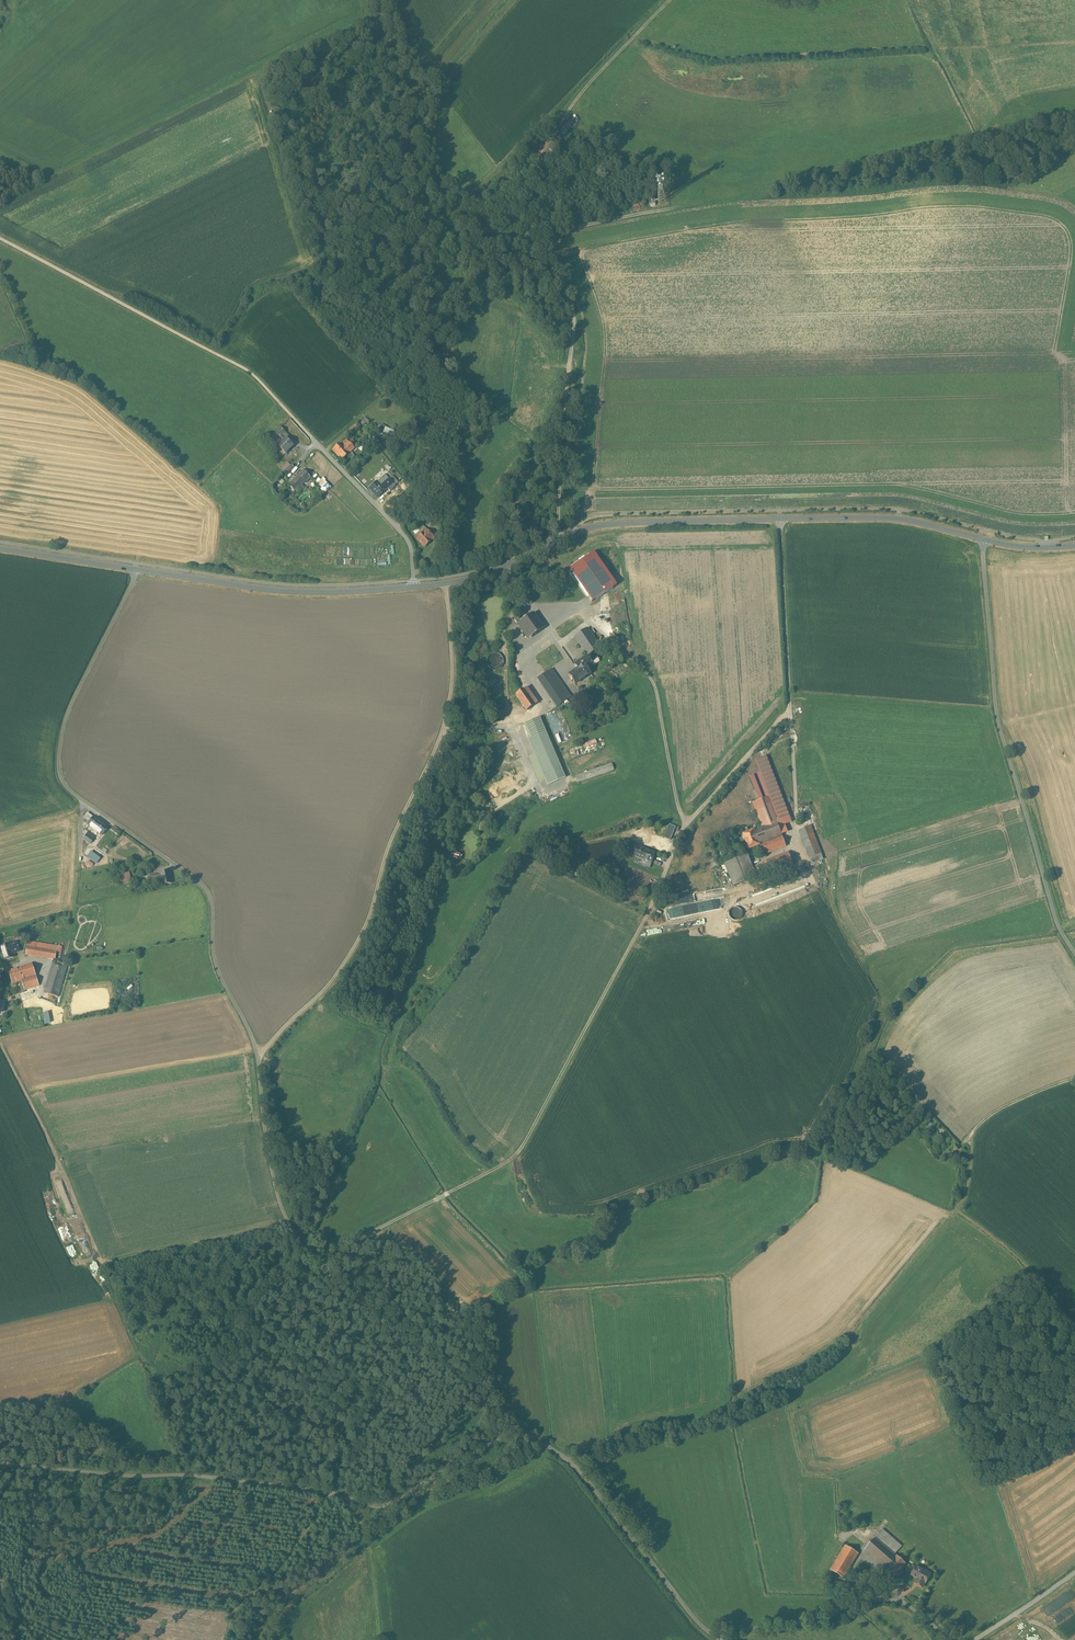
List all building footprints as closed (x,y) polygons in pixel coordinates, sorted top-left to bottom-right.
[(565,136),(569,131),(564,127),(560,132),(565,136)] [(393,436),(395,430),(382,425),(380,430),(393,436)] [(281,428),(270,439),(277,446),(285,454),(293,446),(282,435),(285,432),(281,428)] [(377,452),(383,448),(379,442),(373,445),(377,452)] [(339,443),(332,450),(338,457),(339,456),(343,460),(354,450),(347,443),(343,447),(339,443)] [(291,464),(284,471),(287,475),(294,468),(291,464)] [(288,480),(285,482),(291,488),(294,491),(306,480),(307,480),(310,478),(303,470),(299,473),(300,474),(291,482),(288,480)] [(316,480),(321,488),(326,486),(327,489),(331,487),(325,477),(321,479),(320,478),(316,480)] [(389,479),(381,486),(385,491),(387,489),(390,492),(396,486),(389,479)] [(377,481),(369,488),(378,498),(385,491),(381,486),(377,481)] [(412,534),(417,539),(426,530),(424,528),(422,530),(419,527),(412,534)] [(426,530),(417,539),(425,547),(434,538),(426,530)] [(594,555),(569,573),(593,603),(616,585),(594,555)] [(533,614),(517,625),(527,639),(540,630),(542,628),(533,614)] [(587,656),(587,657),(590,655),(598,649),(585,630),(574,638),(587,656)] [(505,664),(497,652),(489,658),(497,670),(505,664)] [(590,655),(587,657),(592,664),(593,666),(599,662),(596,656),(592,659),(590,655)] [(587,656),(574,665),(577,670),(568,676),(574,685),(590,674),(586,668),(592,664),(587,657),(587,656)] [(547,685),(543,687),(556,706),(570,697),(558,680),(548,686),(547,685)] [(523,690),(516,695),(527,711),(534,706),(523,690)] [(539,718),(524,724),(534,749),(533,749),(543,773),(544,772),(549,784),(565,778),(539,718)] [(598,745),(596,740),(583,744),(585,749),(598,745)] [(753,804),(762,827),(776,822),(778,827),(792,822),(767,757),(755,761),(770,798),(753,804)] [(612,764),(575,777),(577,783),(614,770),(612,764)] [(806,804),(811,804),(810,803),(800,805),(801,815),(808,814),(806,804)] [(93,818),(88,825),(95,830),(100,823),(93,818)] [(762,827),(754,830),(760,845),(763,855),(786,846),(778,827),(776,822),(762,827)] [(100,823),(95,830),(102,836),(107,828),(100,823)] [(810,826),(799,831),(810,859),(821,854),(810,826)] [(675,830),(669,827),(665,835),(671,838),(675,830)] [(754,830),(743,835),(749,850),(760,845),(754,830)] [(88,833),(83,839),(91,844),(95,838),(88,833)] [(655,853),(635,845),(631,855),(652,863),(655,853)] [(87,857),(98,864),(101,858),(91,851),(87,857)] [(453,851),(451,857),(460,860),(462,854),(453,851)] [(789,853),(766,861),(771,874),(793,865),(789,853)] [(748,855),(725,864),(734,886),(756,877),(748,855)] [(169,871),(150,875),(152,881),(160,879),(161,885),(171,883),(169,871)] [(130,872),(120,874),(122,883),(132,882),(130,872)] [(733,908),(733,918),(741,918),(742,908),(733,908)] [(28,941),(26,955),(55,960),(56,955),(60,956),(62,947),(28,941)] [(10,943),(1,946),(6,960),(15,957),(13,952),(20,950),(17,942),(10,944),(10,943)] [(60,967),(53,965),(44,993),(58,997),(67,965),(61,963),(60,967)] [(32,964),(8,971),(12,984),(21,981),(22,984),(16,986),(19,993),(39,986),(32,964)] [(882,1529),(865,1550),(896,1575),(905,1563),(895,1554),(902,1545),(882,1529)] [(846,1546),(831,1570),(843,1577),(858,1553),(846,1546)] [(916,1565),(911,1574),(918,1578),(915,1583),(923,1588),(931,1573),(916,1565)]
